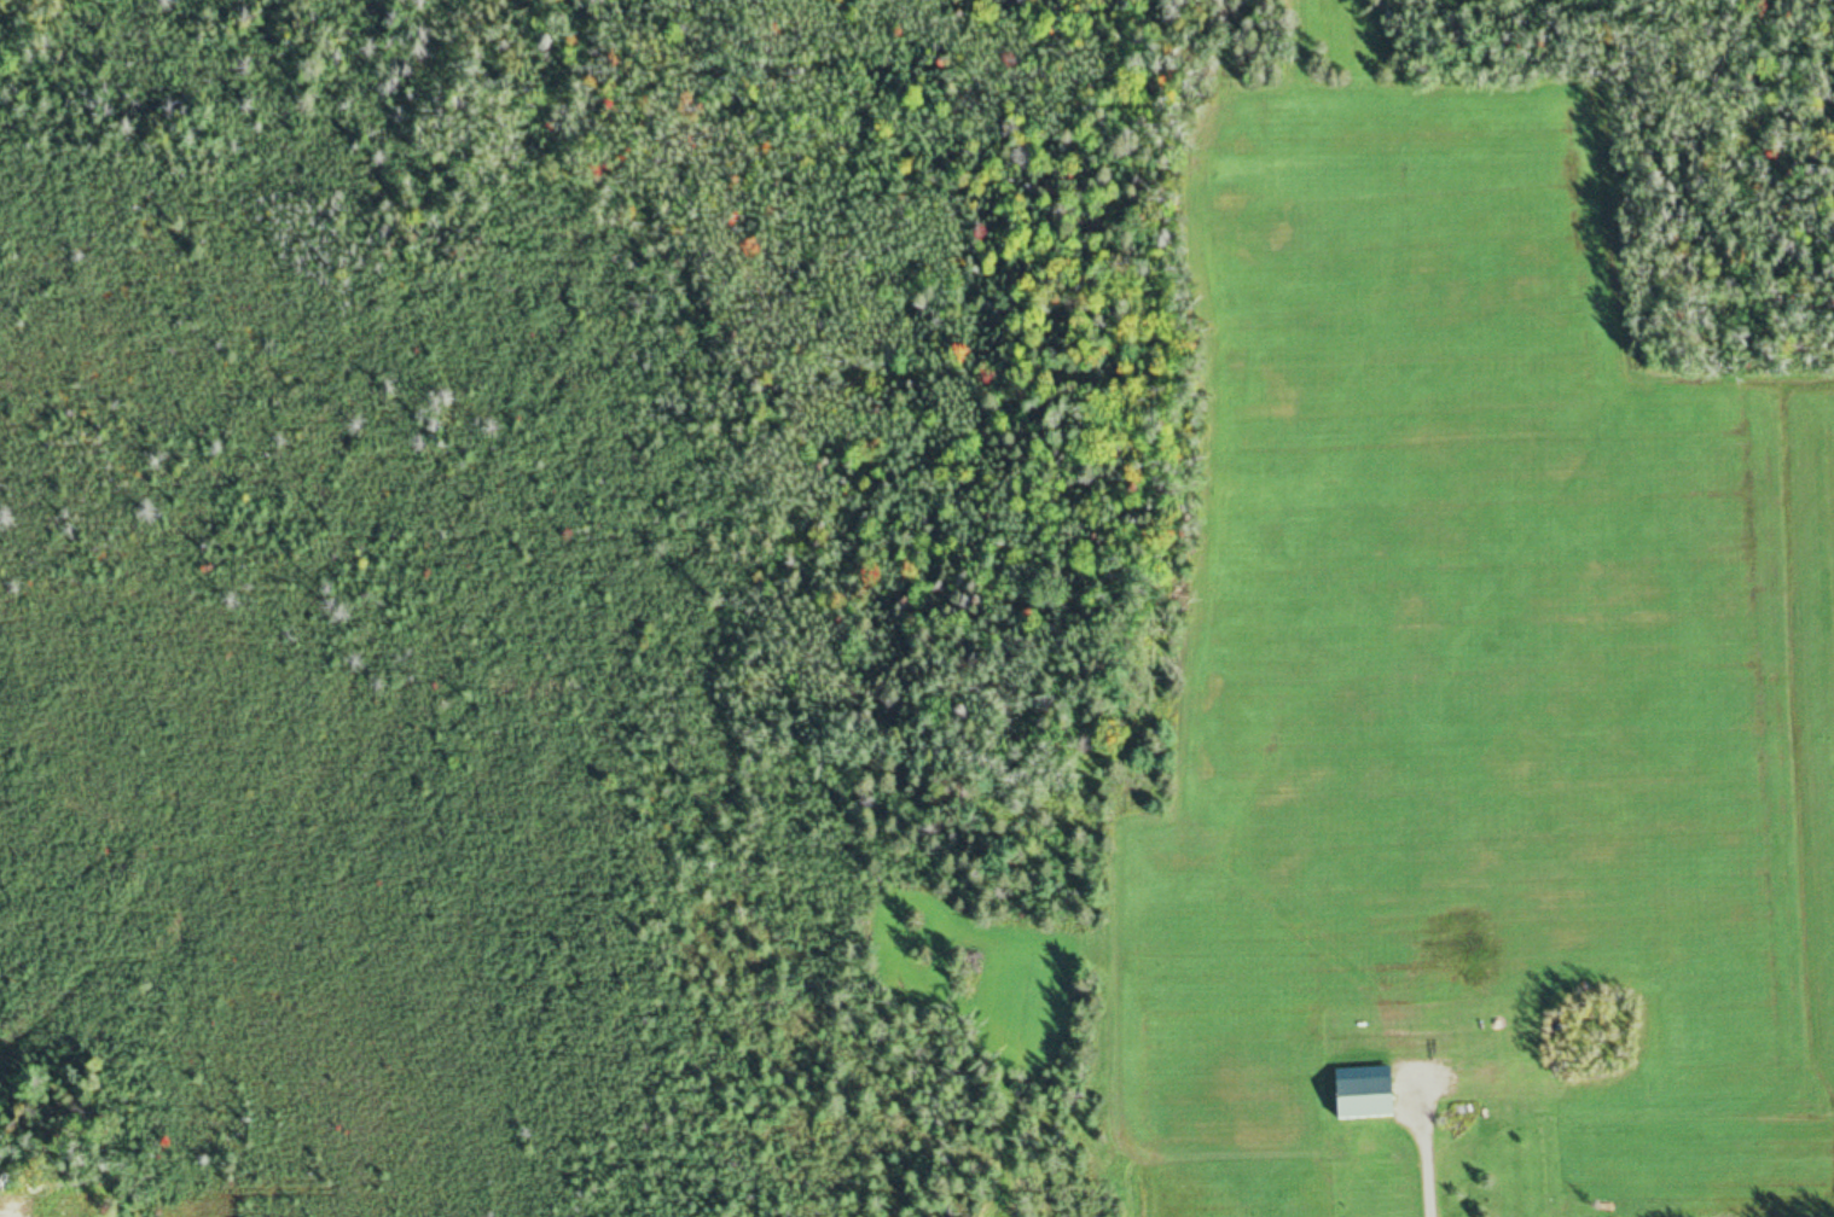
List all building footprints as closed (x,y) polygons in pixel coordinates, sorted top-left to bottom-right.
[(1330,1069),(1330,1120),(1389,1119),(1388,1068),(1330,1069)]
